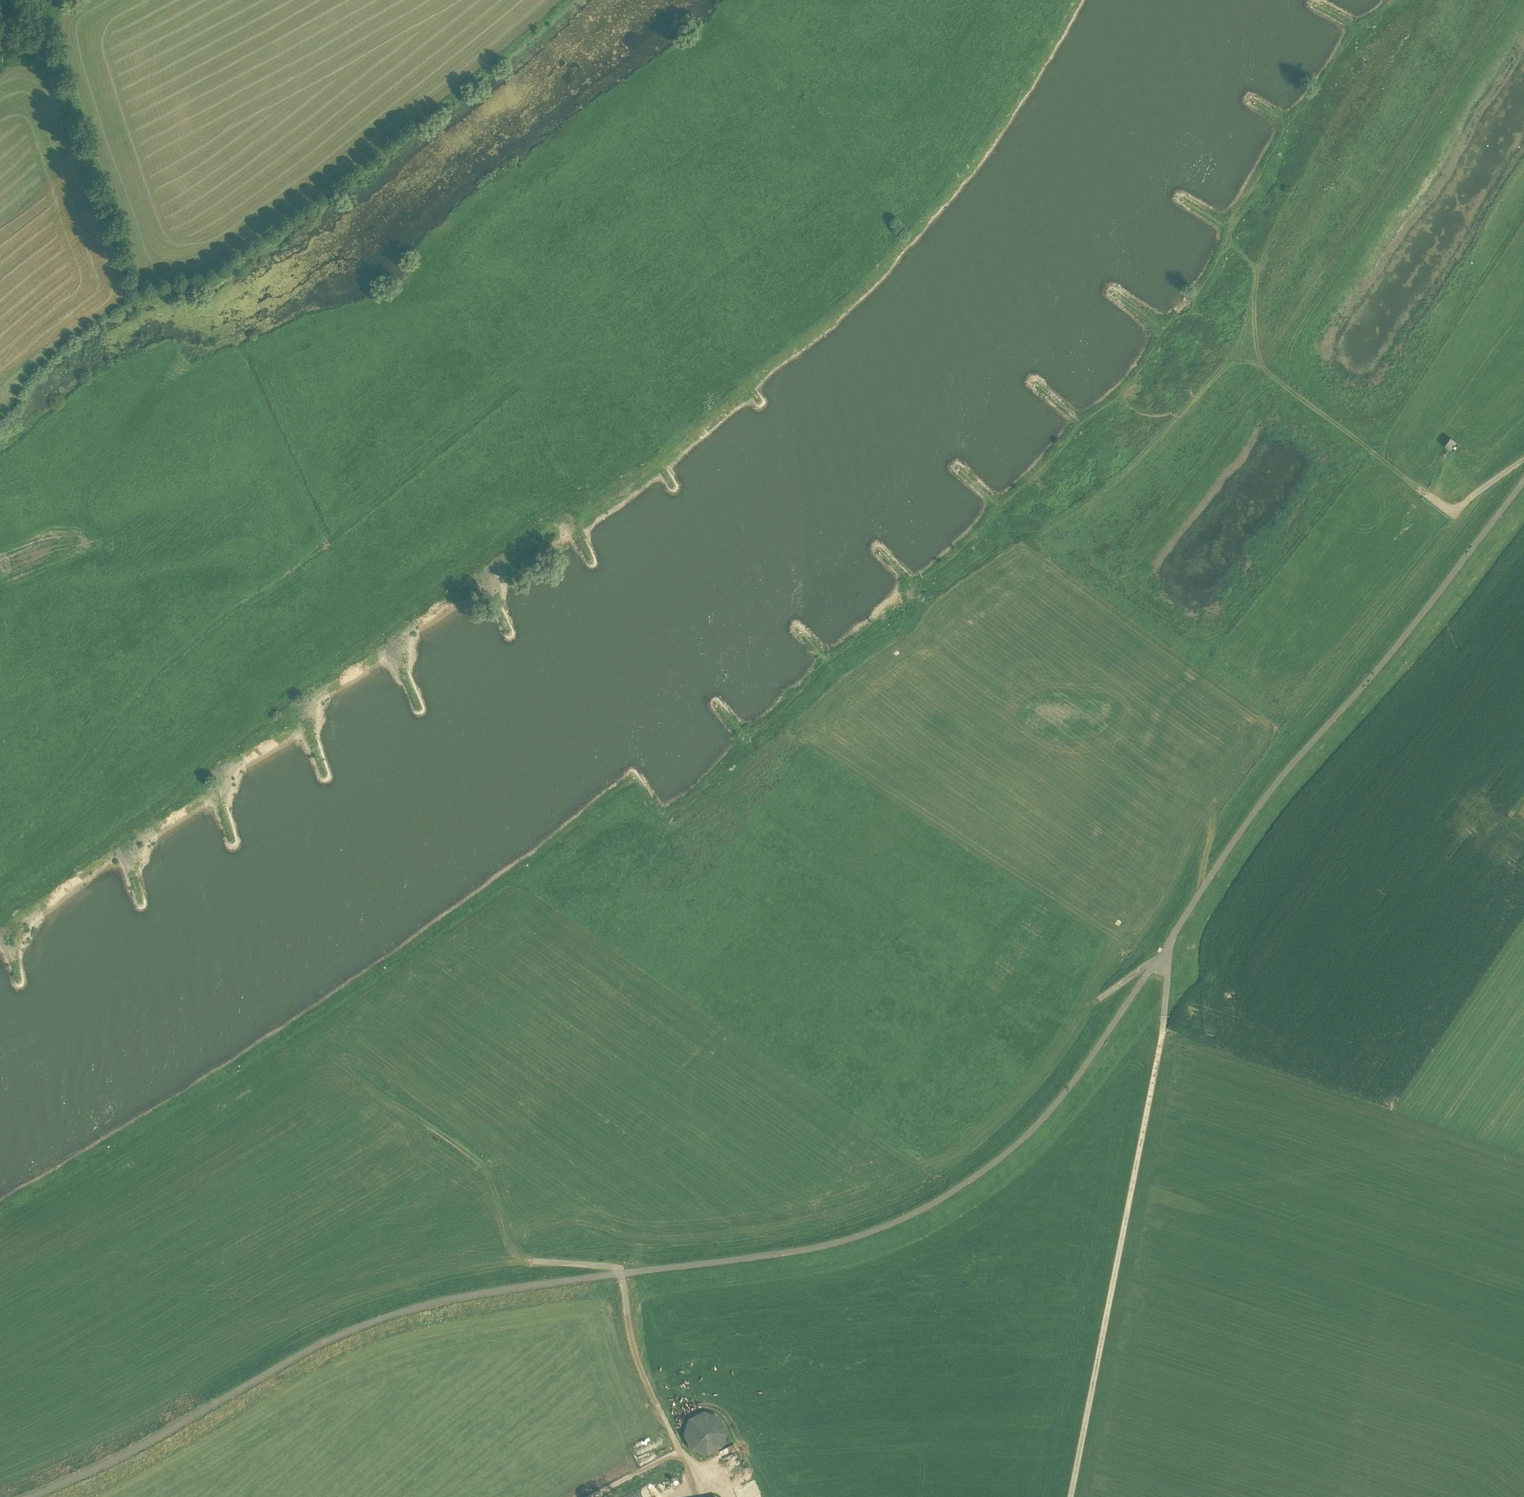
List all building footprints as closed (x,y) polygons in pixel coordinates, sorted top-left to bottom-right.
[(701,1451),(710,1451),(720,1446),(727,1432),(721,1413),(704,1408),(689,1416),(682,1431),(689,1446),(701,1451)] [(721,1447),(724,1454),(739,1448),(736,1441),(721,1447)] [(626,1469),(634,1478),(643,1471),(635,1462),(626,1469)] [(631,1496),(652,1496),(646,1484),(629,1492),(631,1496)]
